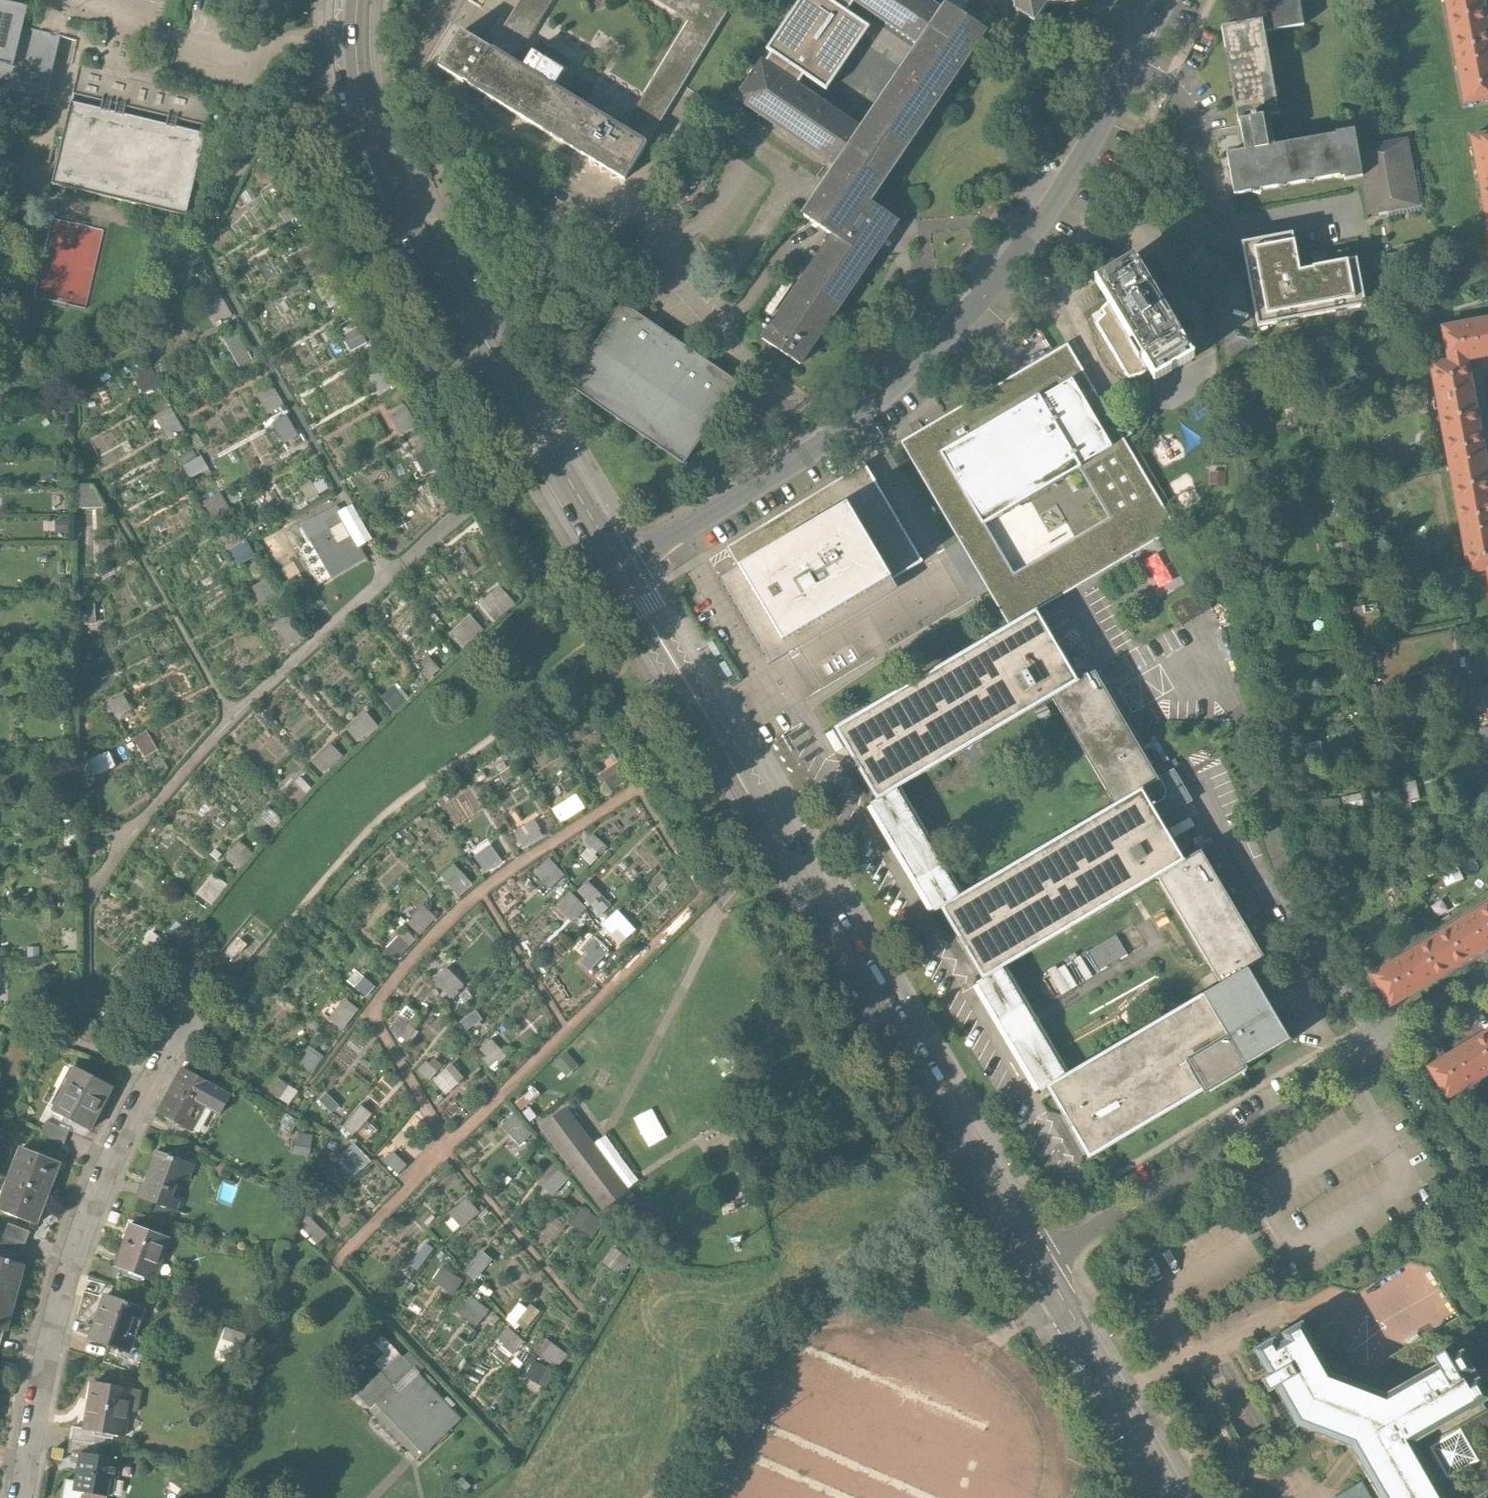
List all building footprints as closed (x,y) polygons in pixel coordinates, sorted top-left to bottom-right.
[(495,44),(491,50),(462,32),(440,68),(464,83),(465,82),(470,85),(469,86),(625,181),(632,170),(660,124),(662,120),(683,86),(728,12),(707,0),(657,0),(692,21),(638,109),(625,131),(560,91),(556,89),(566,73),(533,53),(523,69),(519,67),(514,64),(553,0),(522,0),(495,44)] [(730,102),(831,170),(800,216),(829,235),(761,336),(803,365),(893,232),(899,224),(872,206),(989,34),(944,3),(941,7),(930,0),(798,0),(765,49),(769,52),(763,61),(759,58),(730,102)] [(1014,14),(1036,26),(1047,9),(1094,0),(1011,0),(1014,14)] [(1263,20),(1265,31),(1304,26),(1300,0),(1258,0),(1263,20)] [(1462,103),(1487,99),(1487,29),(1483,0),(1444,0),(1462,103)] [(47,104),(62,38),(24,29),(29,10),(0,3),(0,93),(47,104)] [(1359,146),(1356,130),(1275,145),(1270,116),(1280,113),(1265,31),(1263,20),(1221,27),(1244,152),(1227,154),(1234,195),(1312,181),(1359,174),(1366,216),(1420,206),(1407,136),(1359,146)] [(207,130),(73,101),(65,135),(53,185),(187,217),(207,130)] [(1469,135),(1487,233),(1487,131),(1469,135)] [(1293,233),(1241,242),(1257,327),(1366,306),(1356,259),(1312,267),(1313,269),(1300,271),(1293,233)] [(1187,341),(1140,258),(1117,271),(1098,282),(1110,301),(1149,369),(1157,383),(1198,361),(1187,341)] [(206,301),(220,323),(235,313),(221,292),(206,301)] [(1131,377),(1149,369),(1110,301),(1102,309),(1105,314),(1096,323),(1131,377)] [(624,307),(569,388),(685,467),(741,386),(624,307)] [(1448,366),(1468,362),(1483,360),(1487,359),(1487,317),(1441,325),(1448,366)] [(241,365),(254,357),(239,332),(226,340),(241,365)] [(1037,610),(1096,576),(1147,545),(1158,538),(1176,528),(1125,440),(1133,435),(1124,419),(1115,424),(1068,344),(1053,352),(1025,369),(1008,379),(946,417),(918,432),(900,443),(959,540),(975,567),(988,590),(1011,628),(837,729),(837,728),(835,729),(853,760),(854,760),(861,771),(860,771),(878,802),(871,806),(920,889),(934,913),(941,909),(984,981),(977,985),(1023,1064),(1040,1091),(1046,1088),(1063,1116),(1065,1119),(1066,1118),(1072,1129),(1071,1129),(1083,1150),(1089,1160),(1091,1159),(1090,1158),(1203,1092),(1206,1096),(1248,1071),(1245,1067),(1289,1041),(1290,1042),(1292,1041),(1274,1010),(1273,1011),(1269,1005),(1266,1000),(1267,1000),(1249,969),(1264,960),(1255,944),(1273,933),(1220,841),(1186,861),(1168,831),(1166,831),(1160,821),(1193,801),(1182,781),(1175,771),(1159,780),(1155,775),(1135,741),(1095,673),(1080,682),(1062,652),(1061,652),(1058,648),(1054,642),(1055,641),(1039,613),(1037,610)] [(1468,362),(1448,366),(1432,368),(1467,576),(1485,573),(1487,572),(1487,479),(1486,466),(1474,397),(1468,362)] [(157,414),(169,437),(185,428),(173,405),(157,414)] [(296,436),(288,414),(275,419),(283,440),(296,436)] [(1164,463),(1201,445),(1190,423),(1153,441),(1164,463)] [(191,475),(209,467),(203,454),(185,463),(191,475)] [(865,465),(728,549),(740,570),(722,580),(772,664),(898,590),(892,580),(923,562),(865,465)] [(1181,508),(1203,498),(1189,471),(1168,481),(1181,508)] [(79,485),(80,507),(102,505),(100,483),(79,485)] [(304,520),(331,576),(369,558),(362,543),(371,539),(353,501),(340,508),(338,503),(304,520)] [(1170,606),(1182,626),(1213,608),(1201,588),(1170,606)] [(464,603),(443,619),(464,646),(484,630),(464,603)] [(1357,604),(1358,630),(1381,629),(1380,603),(1357,604)] [(286,615),(275,621),(287,644),(299,638),(286,615)] [(1469,687),(1475,711),(1487,708),(1487,683),(1469,687)] [(394,708),(407,698),(396,685),(383,695),(394,708)] [(118,715),(133,707),(124,692),(110,701),(118,715)] [(150,728),(135,737),(147,756),(161,747),(150,728)] [(96,773),(117,765),(111,750),(90,758),(96,773)] [(547,793),(555,806),(578,791),(569,778),(547,793)] [(561,820),(587,808),(580,794),(555,806),(561,820)] [(525,846),(544,834),(534,818),(515,830),(525,846)] [(595,833),(581,853),(593,862),(607,841),(595,833)] [(489,851),(475,860),(484,874),(498,865),(489,851)] [(551,856),(535,870),(551,888),(567,873),(551,856)] [(460,895),(475,883),(463,869),(449,880),(460,895)] [(199,891),(213,903),(228,884),(214,873),(199,891)] [(594,906),(607,894),(591,877),(579,889),(594,906)] [(574,920),(590,907),(574,889),(559,903),(574,920)] [(422,932),(437,916),(423,903),(408,920),(422,932)] [(1378,977),(1396,1007),(1426,990),(1484,954),(1487,952),(1487,910),(1378,977)] [(253,912),(219,954),(240,971),(274,930),(253,912)] [(608,925),(623,940),(636,928),(621,912),(608,925)] [(401,932),(387,946),(399,957),(412,943),(401,932)] [(451,964),(435,975),(451,998),(467,987),(451,964)] [(330,1017),(344,1028),(360,1007),(346,996),(330,1017)] [(404,1037),(421,1014),(408,1003),(390,1027),(404,1037)] [(468,1028),(484,1017),(478,1008),(462,1019),(468,1028)] [(1459,1049),(1428,1067),(1447,1098),(1487,1073),(1487,1031),(1459,1049)] [(480,1048),(496,1064),(507,1053),(492,1037),(480,1048)] [(232,1109),(244,1087),(195,1060),(170,1105),(203,1124),(216,1101),(232,1109)] [(434,1078),(447,1092),(466,1075),(453,1061),(434,1078)] [(91,1066),(67,1110),(109,1134),(134,1089),(91,1066)] [(281,1076),(272,1089),(291,1102),(300,1089),(281,1076)] [(361,1102),(349,1123),(361,1130),(372,1109),(361,1102)] [(565,1111),(542,1128),(610,1218),(633,1200),(565,1111)] [(523,1140),(531,1131),(513,1115),(505,1124),(523,1140)] [(383,1159),(404,1172),(419,1147),(398,1135),(383,1159)] [(355,1140),(340,1156),(357,1173),(373,1158),(355,1140)] [(32,1145),(20,1176),(64,1194),(77,1163),(32,1145)] [(203,1161),(170,1147),(152,1194),(185,1207),(189,1198),(182,1194),(190,1174),(197,1176),(203,1161)] [(554,1163),(539,1179),(554,1193),(569,1178),(554,1163)] [(20,1176),(7,1207),(52,1225),(64,1194),(20,1176)] [(469,1196),(450,1209),(461,1225),(481,1212),(469,1196)] [(580,1206),(570,1221),(593,1236),(603,1221),(580,1206)] [(182,1233),(145,1219),(128,1264),(165,1278),(182,1233)] [(0,1246),(23,1254),(32,1228),(9,1220),(0,1246)] [(624,1273),(633,1259),(614,1246),(605,1260),(624,1273)] [(477,1278),(493,1257),(482,1249),(466,1270),(477,1278)] [(34,1299),(43,1265),(0,1253),(0,1290),(34,1299)] [(432,1278),(455,1294),(465,1279),(443,1263),(432,1278)] [(24,1334),(34,1299),(0,1290),(0,1328),(24,1334)] [(118,1290),(102,1336),(138,1349),(154,1303),(118,1290)] [(459,1309),(477,1325),(491,1309),(473,1293),(459,1309)] [(507,1316),(526,1330),(540,1311),(521,1297),(507,1316)] [(1310,1334),(1332,1373),(1385,1394),(1461,1350),(1487,1396),(1487,1366),(1460,1317),(1372,1368),(1354,1361),(1332,1322),(1310,1334)] [(1418,1450),(1414,1443),(1482,1404),(1487,1401),(1487,1396),(1461,1350),(1385,1394),(1332,1373),(1310,1334),(1302,1321),(1253,1350),(1297,1426),(1351,1448),(1373,1485),(1380,1497),(1446,1497),(1418,1450)] [(514,1353),(527,1339),(510,1324),(497,1338),(514,1353)] [(551,1341),(542,1352),(557,1364),(566,1353),(551,1341)] [(409,1349),(359,1395),(370,1408),(375,1403),(423,1455),(462,1420),(421,1374),(427,1369),(409,1349)] [(545,1387),(555,1373),(536,1359),(525,1373),(545,1387)] [(105,1377),(96,1426),(120,1430),(135,1433),(140,1406),(149,1407),(153,1386),(105,1377)] [(2,1436),(9,1402),(0,1400),(0,1436),(2,1436)] [(1482,1404),(1414,1443),(1418,1450),(1486,1411),(1482,1404)] [(1487,1495),(1487,1409),(1486,1411),(1418,1450),(1446,1497),(1482,1497),(1486,1496),(1487,1495)] [(83,1424),(81,1435),(118,1442),(120,1430),(96,1426),(83,1424)] [(79,1446),(91,1448),(115,1453),(118,1442),(81,1435),(79,1446)] [(115,1453),(91,1448),(83,1489),(116,1495),(121,1471),(128,1472),(131,1456),(115,1453)] [(1333,1497),(1380,1497),(1373,1485),(1365,1489),(1361,1482),(1333,1497)]
